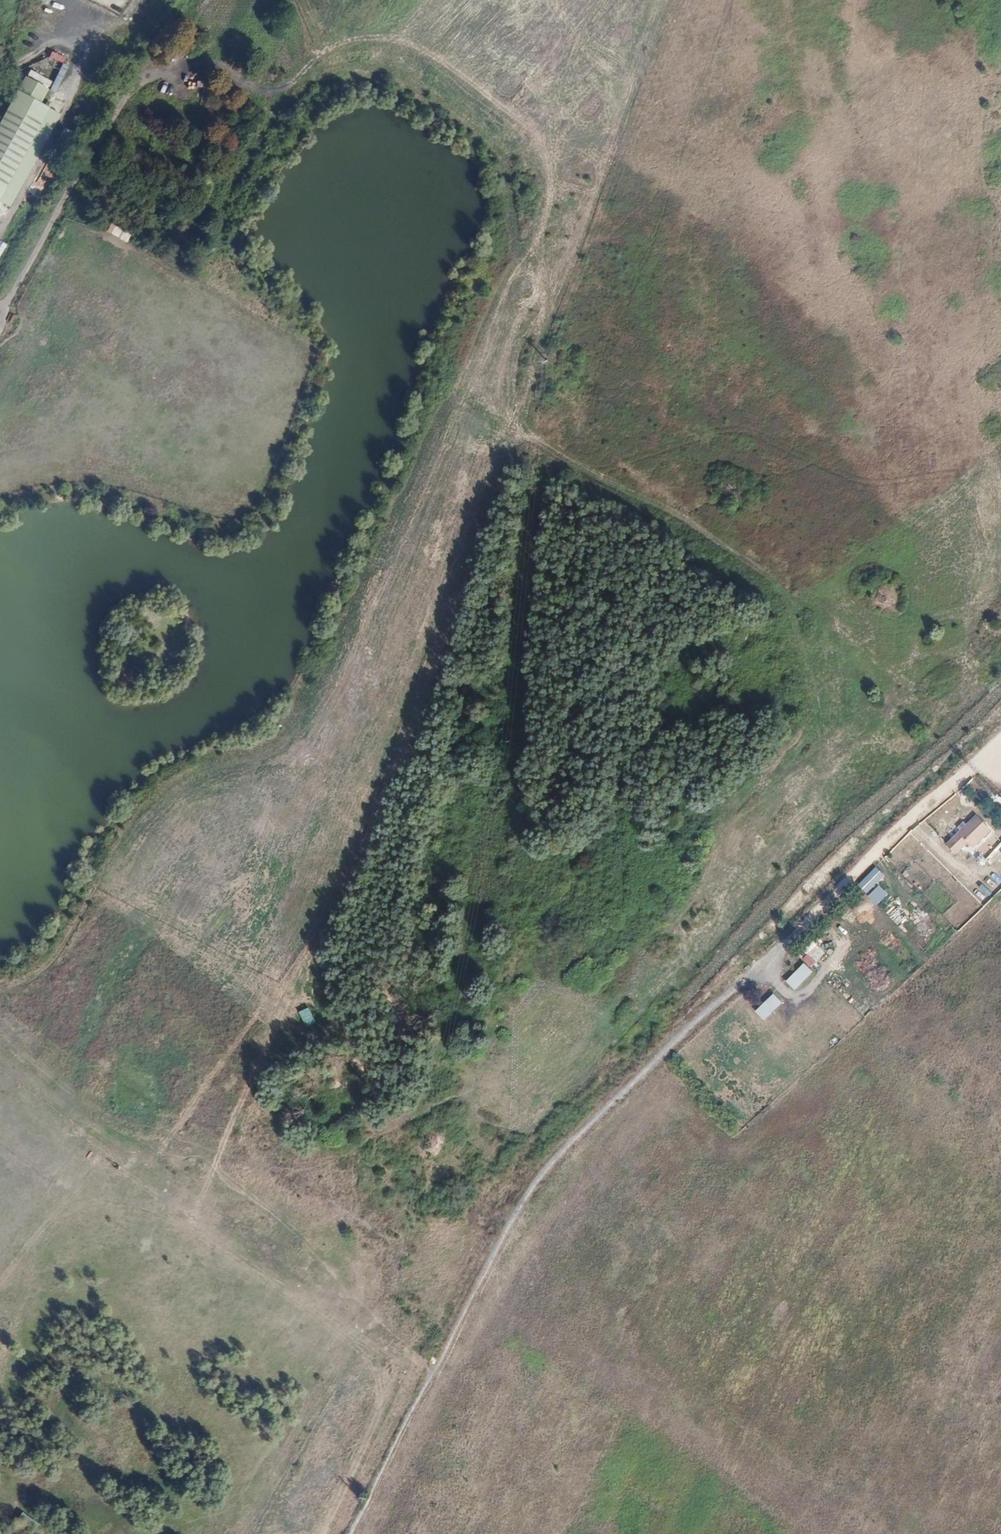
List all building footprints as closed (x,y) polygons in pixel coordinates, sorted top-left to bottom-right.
[(24,76),(16,89),(41,103),(48,89),(24,76)] [(16,89),(0,120),(0,202),(10,207),(61,113),(41,103),(16,89)] [(125,241),(129,233),(109,225),(106,233),(125,241)] [(978,805),(960,823),(971,834),(976,839),(994,822),(978,805)] [(968,837),(971,834),(960,823),(958,826),(968,837)] [(968,837),(958,826),(948,835),(958,845),(968,837)] [(805,964),(786,981),(795,991),(814,973),(805,964)] [(755,1012),(765,1022),(784,1004),(774,994),(755,1012)] [(300,1012),(307,1025),(314,1022),(308,1008),(300,1012)]
